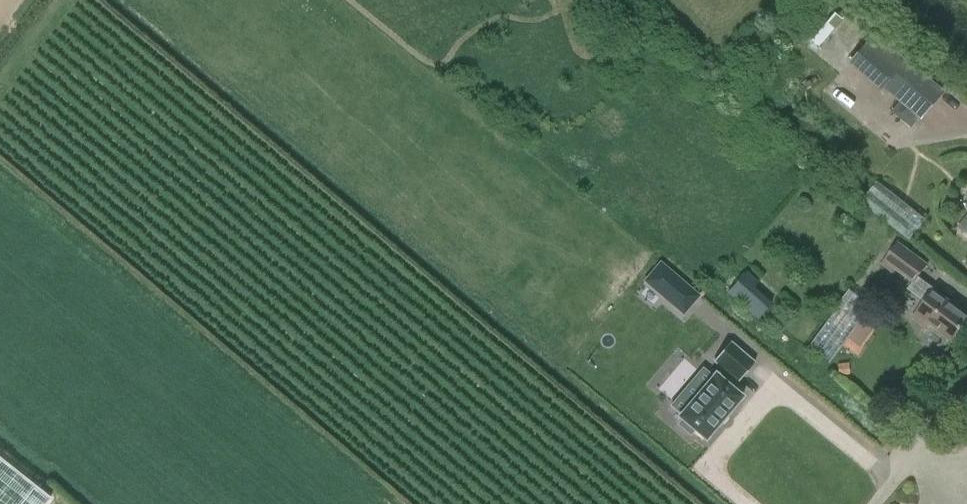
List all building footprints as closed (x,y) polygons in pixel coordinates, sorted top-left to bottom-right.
[(943,92),(874,34),(851,61),(900,103),(892,112),(910,127),(918,118),(919,119),(943,92)] [(907,240),(925,222),(885,181),(867,198),(907,240)] [(921,279),(929,267),(899,246),(885,265),(911,284),(915,287),(921,279)] [(660,264),(659,266),(644,283),(683,317),(700,297),(689,289),(670,272),(660,264)] [(777,301),(747,273),(730,292),(760,319),(777,301)] [(921,279),(915,287),(911,284),(908,289),(925,301),(912,317),(924,327),(928,323),(951,341),(966,320),(966,316),(934,289),(921,279)] [(841,345),(858,356),(884,318),(869,308),(872,303),(851,288),(811,346),(831,359),(841,345)] [(703,368),(671,406),(681,415),(680,416),(679,417),(680,419),(681,418),(683,420),(679,425),(693,437),(697,432),(704,438),(704,439),(706,440),(707,438),(719,424),(729,412),(741,398),(742,397),(741,395),(740,395),(730,387),(737,379),(739,381),(754,362),(729,342),(714,360),(725,369),(718,377),(716,375),(717,375),(715,374),(714,375),(714,376),(713,377),(703,368)] [(50,498),(0,458),(0,503),(46,503),(50,498)]
